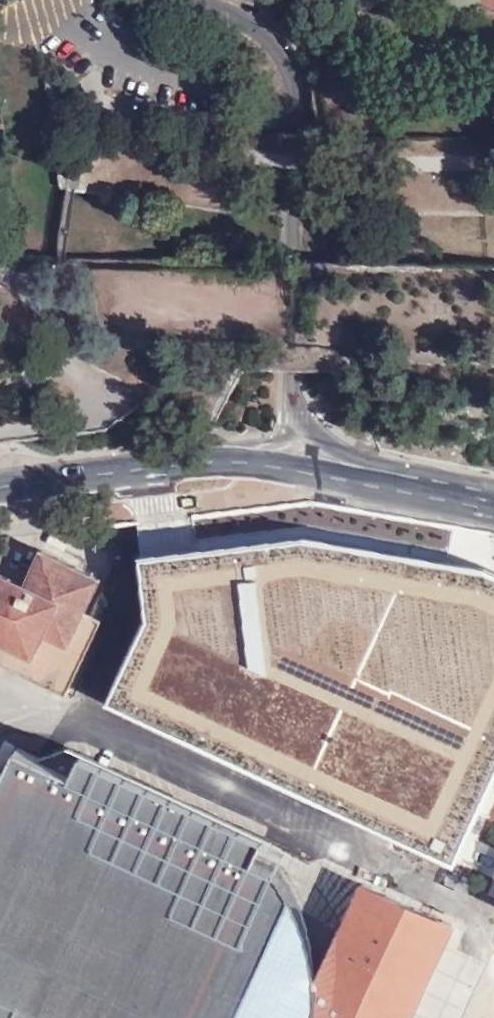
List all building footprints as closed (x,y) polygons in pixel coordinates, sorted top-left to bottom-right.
[(451,869),(493,776),(493,578),(481,572),(302,541),(137,559),(144,625),(104,709),(451,869)] [(73,695),(106,621),(88,611),(104,578),(44,550),(27,582),(0,570),(0,660),(73,695)] [(448,934),(360,892),(311,987),(308,956),(301,931),(295,911),(285,894),(275,878),(252,868),(259,845),(72,755),(40,765),(19,754),(9,776),(0,779),(0,1017),(409,1017),(448,934)] [(444,1017),(461,1017),(493,936),(493,897),(470,887),(451,934),(459,937),(429,1012),(444,1017)]
